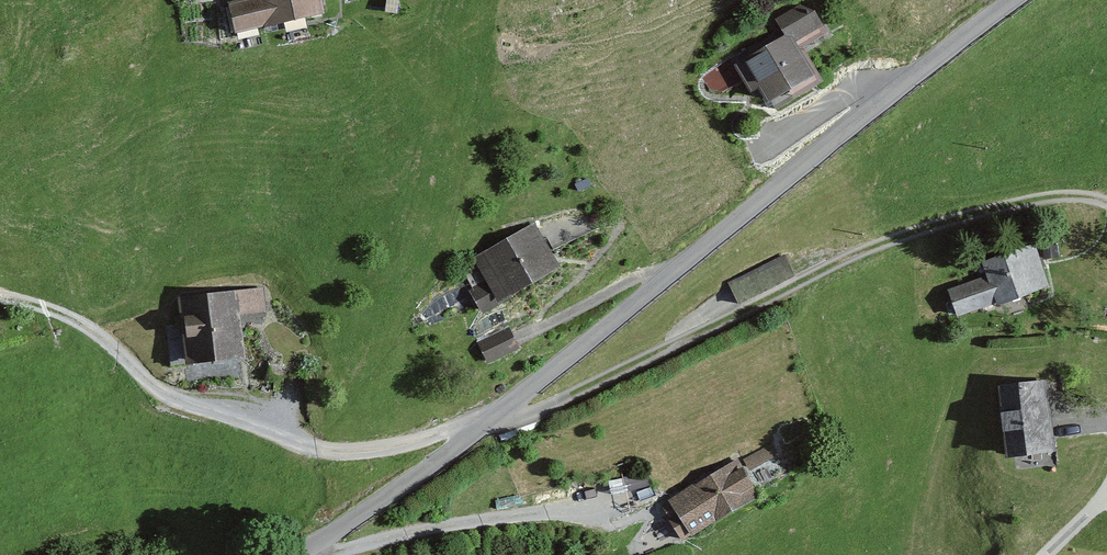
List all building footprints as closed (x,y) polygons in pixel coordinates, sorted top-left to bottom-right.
[(214,7),(220,38),(321,19),(318,0),(251,0),(214,7)] [(806,10),(774,29),(788,53),(821,35),(806,10)] [(774,42),(726,72),(751,112),(799,81),(774,42)] [(541,273),(524,236),(460,266),(470,287),(452,295),(465,322),(509,302),(504,290),(541,273)] [(743,296),(799,270),(789,248),(733,275),(743,296)] [(978,285),(933,299),(941,327),(1047,296),(1034,252),(974,270),(978,285)] [(261,289),(156,304),(166,372),(235,362),(229,320),(264,314),(261,289)] [(500,334),(464,347),(471,367),(507,354),(500,334)] [(1040,392),(983,395),(987,464),(1043,461),(1040,392)] [(767,453),(658,507),(676,544),(786,491),(767,453)]
